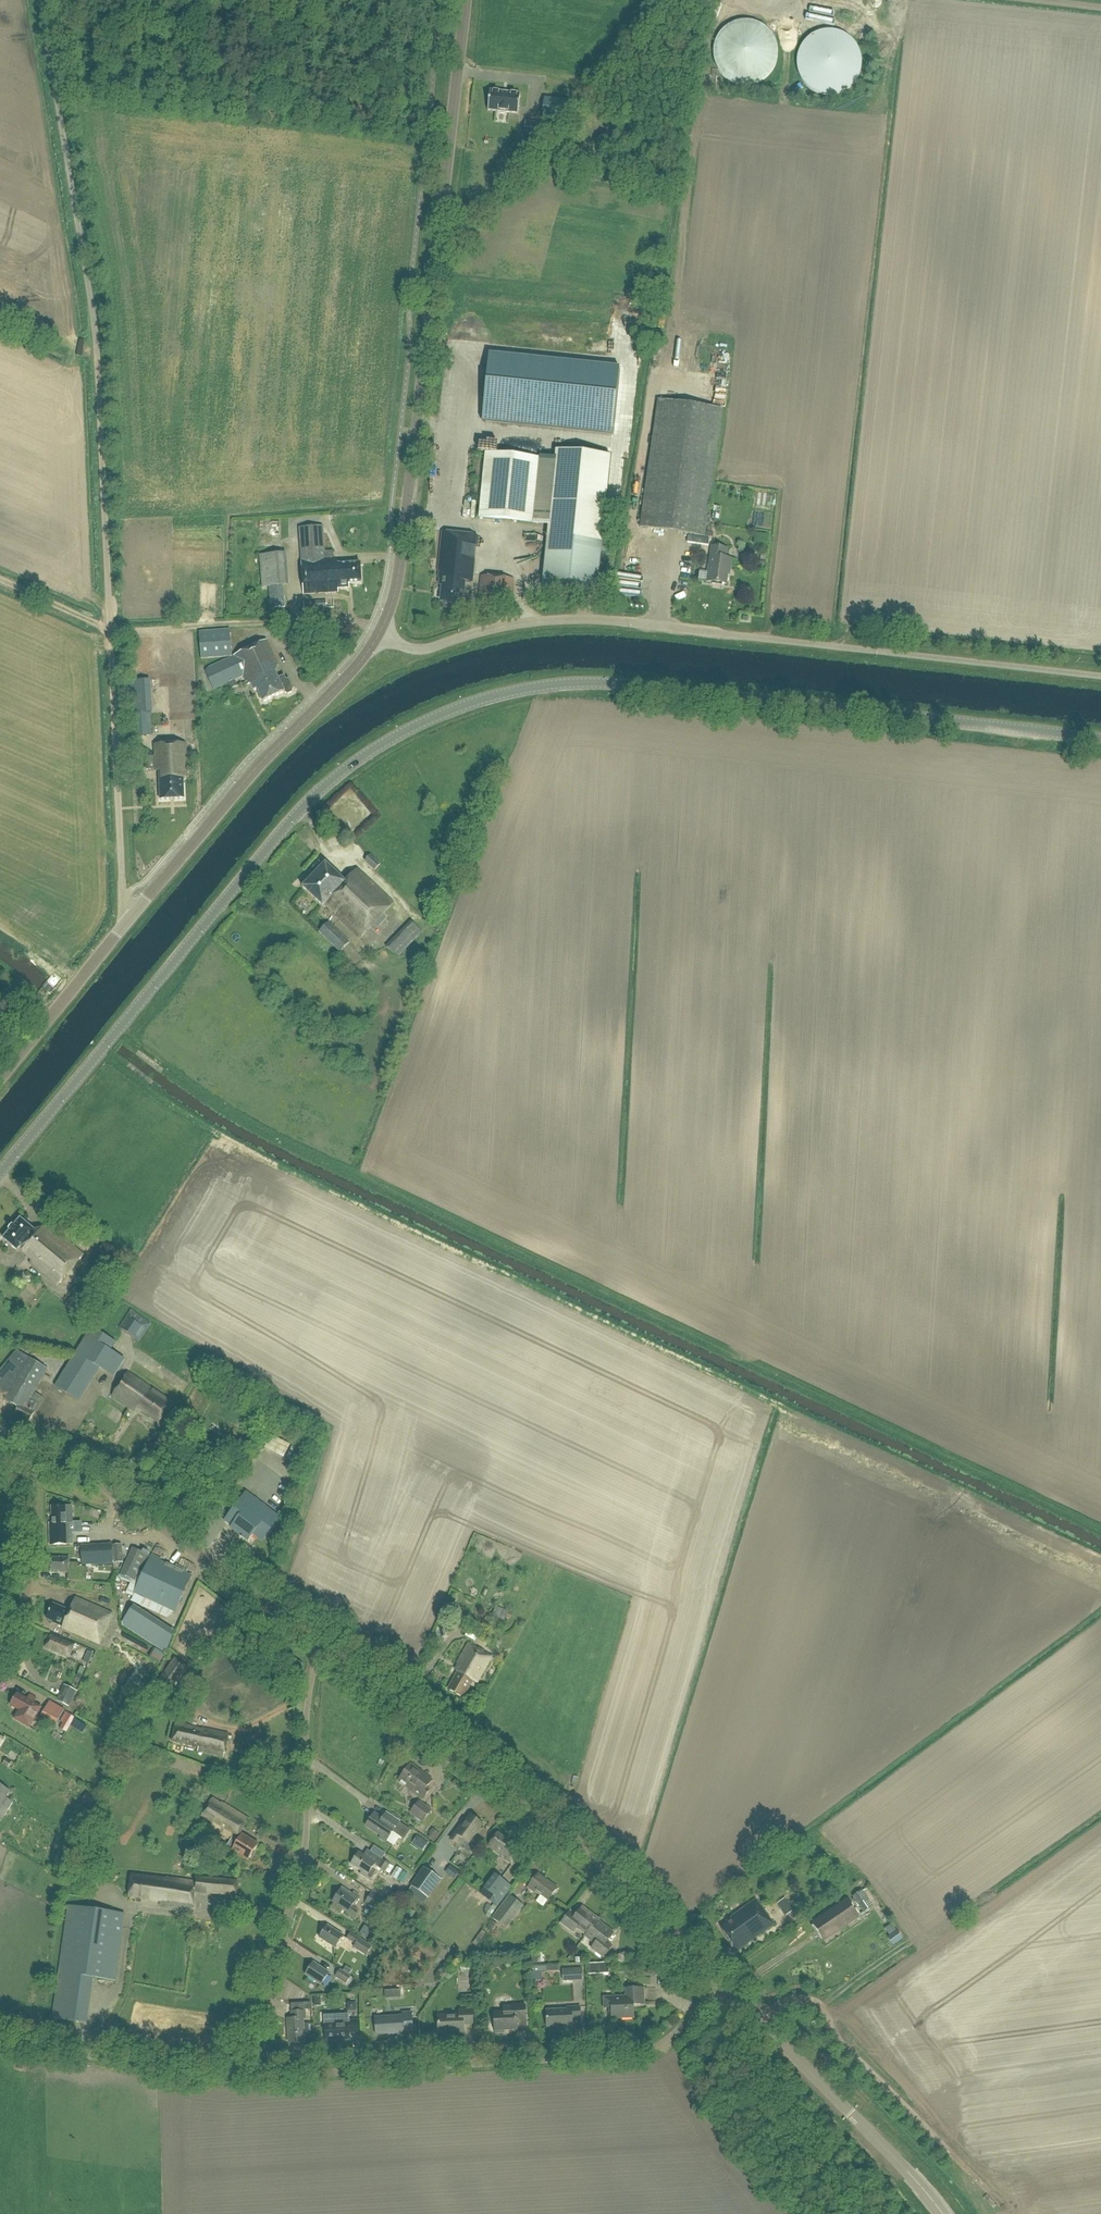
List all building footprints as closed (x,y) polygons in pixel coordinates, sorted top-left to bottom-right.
[(713,53),(712,54),(713,55),(713,56),(713,57),(713,58),(713,59),(713,60),(713,62),(714,63),(714,64),(714,65),(715,66),(715,67),(716,68),(716,69),(717,70),(717,71),(718,72),(719,73),(719,74),(720,75),(721,75),(722,76),(722,77),(723,78),(724,79),(725,79),(726,80),(727,81),(728,81),(729,82),(730,82),(731,83),(732,83),(733,84),(734,84),(735,85),(736,85),(737,85),(738,85),(739,86),(740,86),(742,86),(743,86),(744,86),(745,86),(746,86),(747,86),(748,86),(749,86),(751,86),(752,85),(753,85),(754,85),(755,85),(756,84),(757,84),(758,83),(759,83),(760,82),(761,82),(762,81),(763,81),(764,80),(765,79),(766,79),(767,78),(767,77),(768,76),(769,75),(770,75),(770,74),(771,73),(772,72),(772,71),(773,70),(774,69),(774,68),(775,67),(775,66),(775,65),(776,64),(776,63),(776,62),(777,60),(777,59),(777,58),(777,57),(777,56),(777,55),(777,54),(777,53),(777,51),(777,50),(777,49),(777,48),(777,47),(776,46),(776,45),(776,44),(775,43),(775,42),(775,41),(774,40),(774,38),(773,38),(772,37),(772,36),(771,35),(770,34),(770,33),(769,32),(768,31),(767,30),(766,29),(765,28),(764,28),(763,27),(762,26),(761,26),(760,25),(759,25),(758,24),(757,24),(756,23),(755,23),(754,23),(753,22),(752,22),(751,22),(749,22),(748,21),(747,21),(746,21),(745,21),(744,21),(743,21),(742,21),(740,22),(739,22),(738,22),(737,22),(736,23),(735,23),(734,23),(733,24),(732,24),(731,25),(730,25),(729,26),(728,26),(727,27),(726,28),(725,28),(724,29),(723,30),(722,30),(722,31),(721,32),(720,33),(719,34),(719,35),(718,36),(717,37),(717,38),(716,39),(716,40),(715,41),(715,42),(714,43),(714,44),(714,45),(713,46),(713,47),(713,48),(713,49),(713,50),(713,51),(713,53)] [(796,63),(796,64),(797,65),(797,66),(797,67),(797,69),(797,70),(797,71),(797,72),(798,72),(798,73),(798,74),(798,75),(799,76),(799,77),(799,78),(800,78),(800,79),(801,80),(801,81),(802,82),(803,83),(803,84),(804,85),(805,86),(806,87),(807,88),(808,89),(809,89),(810,90),(811,91),(812,91),(813,92),(814,92),(814,93),(815,93),(816,93),(817,94),(818,94),(819,95),(820,95),(821,95),(822,95),(823,96),(824,96),(825,96),(826,96),(827,96),(829,96),(830,96),(831,96),(832,96),(833,96),(834,96),(835,95),(836,95),(837,95),(838,95),(840,94),(841,94),(842,93),(843,93),(844,92),(845,92),(846,91),(847,90),(848,89),(849,89),(850,88),(851,87),(852,86),(853,85),(854,84),(854,83),(855,82),(856,81),(856,80),(857,79),(857,78),(858,78),(858,77),(858,76),(859,75),(859,74),(859,73),(860,72),(860,71),(860,70),(860,69),(860,67),(861,66),(861,65),(861,64),(861,63),(861,62),(861,61),(860,61),(860,60),(860,59),(860,57),(860,56),(859,55),(859,54),(859,53),(858,52),(858,51),(857,50),(857,49),(856,48),(856,47),(855,46),(854,45),(854,44),(853,43),(852,43),(852,42),(851,41),(850,40),(849,40),(848,39),(847,38),(846,37),(845,36),(844,36),(843,35),(842,35),(841,34),(840,34),(838,34),(837,33),(836,33),(835,33),(834,32),(833,32),(832,32),(831,32),(830,32),(829,32),(827,32),(826,32),(825,32),(824,32),(823,33),(822,33),(821,33),(820,33),(819,34),(818,34),(817,34),(816,35),(815,35),(814,35),(814,36),(813,36),(812,37),(811,37),(810,38),(809,39),(808,40),(807,40),(806,41),(805,42),(805,43),(804,43),(803,44),(803,45),(802,46),(801,47),(801,48),(800,49),(800,50),(799,51),(799,52),(798,53),(798,54),(798,55),(798,56),(797,56),(797,57),(797,59),(797,60),(797,61),(797,62),(796,63)] [(491,92),(490,92),(488,112),(489,112),(489,111),(517,115),(518,115),(520,95),(491,92)] [(539,124),(525,123),(524,136),(538,137),(539,124)] [(499,136),(499,125),(489,125),(488,130),(476,130),(476,136),(499,136)] [(490,358),(484,423),(614,435),(620,370),(490,358)] [(723,411),(659,401),(641,528),(705,537),(723,411)] [(557,450),(548,538),(544,582),(599,587),(602,554),(611,555),(615,515),(606,514),(612,456),(557,450)] [(539,458),(485,453),(479,519),(533,523),(539,458)] [(325,552),(323,527),(299,529),(304,595),(339,593),(339,589),(350,589),(350,585),(362,584),(361,564),(339,565),(334,559),(333,552),(325,552)] [(478,536),(443,533),(438,572),(440,572),(439,580),(440,580),(439,586),(442,587),(441,594),(443,594),(442,603),(462,606),(464,583),(473,583),(478,536)] [(727,549),(712,547),(707,582),(727,585),(729,572),(730,572),(732,560),(726,559),(727,549)] [(289,586),(287,554),(260,556),(262,589),(269,588),(271,610),(285,609),(283,587),(289,586)] [(513,579),(480,577),(479,595),(512,598),(513,579)] [(629,580),(628,590),(641,592),(642,581),(629,580)] [(326,610),(326,602),(303,603),(304,611),(326,610)] [(232,658),(230,631),(199,633),(201,660),(232,658)] [(278,666),(267,641),(233,656),(233,658),(205,670),(214,691),(229,684),(231,690),(238,687),(235,681),(243,678),(247,686),(251,685),(254,692),(257,691),(263,703),(285,693),(288,695),(293,693),(293,689),(289,680),(287,681),(284,676),(279,679),(276,672),(278,666)] [(151,713),(150,681),(129,682),(131,738),(150,737),(149,713),(151,713)] [(234,718),(218,727),(221,733),(237,724),(234,718)] [(187,779),(186,744),(155,745),(155,757),(140,758),(140,772),(159,771),(160,801),(185,800),(184,779),(187,779)] [(381,866),(371,856),(365,862),(374,872),(381,866)] [(345,882),(326,864),(302,888),(323,908),(325,906),(335,916),(334,916),(360,940),(394,904),(357,870),(345,882)] [(350,943),(328,922),(318,933),(340,953),(350,943)] [(422,933),(410,922),(387,946),(398,957),(422,933)] [(35,1231),(20,1219),(3,1240),(18,1251),(19,1250),(32,1261),(30,1264),(58,1287),(84,1256),(46,1224),(43,1228),(35,1231)] [(151,1325),(131,1311),(118,1329),(138,1343),(151,1325)] [(116,1343),(92,1328),(55,1387),(79,1402),(100,1369),(114,1378),(125,1360),(111,1351),(116,1343)] [(17,1351),(0,1372),(0,1392),(8,1396),(5,1401),(18,1408),(14,1414),(29,1423),(43,1398),(34,1393),(48,1369),(17,1351)] [(173,1403),(128,1373),(112,1396),(135,1412),(137,1409),(159,1424),(173,1403)] [(287,1459),(293,1445),(273,1436),(267,1449),(287,1459)] [(219,1453),(201,1443),(196,1453),(213,1462),(219,1453)] [(280,1518),(261,1503),(255,1511),(248,1506),(231,1529),(248,1542),(253,1535),(262,1542),(280,1518)] [(73,1524),(72,1507),(52,1508),(52,1528),(49,1528),(50,1546),(73,1545),(73,1533),(70,1533),(70,1524),(73,1524)] [(83,1566),(114,1565),(114,1564),(123,1563),(123,1548),(113,1548),(113,1544),(76,1546),(76,1551),(82,1551),(83,1566)] [(149,1557),(132,1549),(120,1575),(137,1583),(149,1557)] [(161,1559),(152,1556),(135,1593),(175,1612),(191,1576),(160,1561),(161,1559)] [(51,1571),(60,1572),(60,1573),(68,1574),(67,1581),(86,1582),(87,1567),(79,1567),(80,1565),(69,1564),(70,1559),(64,1559),(64,1560),(52,1559),(51,1571)] [(113,1614),(75,1598),(70,1611),(53,1604),(47,1619),(56,1623),(56,1624),(63,1627),(62,1629),(100,1645),(113,1614)] [(141,1636),(146,1625),(141,1622),(137,1634),(141,1636)] [(149,1626),(142,1637),(156,1646),(163,1636),(149,1626)] [(74,1645),(51,1635),(46,1648),(69,1658),(74,1645)] [(449,1640),(446,1648),(451,1651),(454,1642),(449,1640)] [(492,1657),(469,1644),(457,1664),(459,1664),(455,1671),(458,1673),(449,1690),(463,1698),(472,1681),(477,1684),(492,1657)] [(189,1668),(175,1658),(153,1687),(167,1698),(189,1668)] [(77,1692),(65,1686),(57,1701),(69,1708),(77,1692)] [(27,1699),(17,1693),(10,1706),(19,1711),(14,1719),(30,1728),(42,1708),(34,1704),(37,1699),(30,1695),(27,1699)] [(181,1706),(169,1700),(164,1712),(176,1717),(181,1706)] [(64,1710),(50,1702),(41,1716),(56,1725),(64,1710)] [(229,1734),(176,1723),(172,1742),(199,1748),(198,1752),(224,1757),(229,1734)] [(411,1765),(411,1764),(400,1779),(398,1782),(413,1793),(413,1792),(423,1800),(430,1791),(427,1789),(432,1781),(411,1765)] [(262,1791),(245,1784),(242,1792),(254,1797),(255,1799),(258,1801),(262,1791)] [(0,1785),(0,1820),(2,1821),(14,1801),(7,1797),(11,1791),(0,1785)] [(223,1805),(213,1799),(200,1819),(211,1826),(211,1827),(231,1840),(228,1846),(233,1849),(232,1851),(248,1861),(258,1845),(240,1834),(249,1820),(224,1804),(223,1805)] [(432,1811),(419,1801),(410,1813),(416,1817),(413,1820),(419,1825),(421,1822),(423,1823),(432,1811)] [(374,1813),(366,1826),(381,1837),(379,1839),(386,1843),(393,1832),(402,1839),(409,1830),(399,1823),(400,1822),(393,1818),(389,1823),(374,1813)] [(483,1825),(470,1816),(460,1830),(458,1829),(451,1839),(457,1844),(462,1838),(469,1844),(483,1825)] [(437,1843),(443,1834),(438,1831),(432,1839),(437,1843)] [(510,1843),(498,1833),(488,1847),(512,1865),(523,1850),(512,1841),(510,1843)] [(386,1854),(374,1847),(370,1852),(367,1850),(364,1856),(359,1852),(351,1865),(361,1872),(359,1875),(369,1882),(376,1872),(373,1870),(375,1866),(385,1872),(390,1865),(382,1860),(386,1854)] [(469,1859),(460,1855),(456,1862),(465,1866),(469,1859)] [(400,1880),(405,1870),(399,1867),(394,1878),(400,1880)] [(441,1880),(424,1868),(411,1886),(428,1898),(441,1880)] [(513,1887),(495,1874),(481,1894),(495,1904),(491,1908),(495,1911),(513,1887)] [(557,1889),(538,1874),(528,1888),(534,1893),(535,1892),(548,1901),(557,1889)] [(167,1879),(131,1875),(129,1898),(161,1902),(161,1906),(193,1909),(195,1892),(237,1897),(239,1882),(196,1877),(195,1881),(167,1878),(167,1879)] [(353,1895),(342,1888),(333,1903),(329,1909),(339,1916),(343,1910),(348,1913),(347,1914),(354,1918),(358,1912),(352,1908),(357,1900),(352,1897),(353,1895)] [(864,1891),(855,1899),(866,1913),(876,1906),(864,1891)] [(386,1904),(370,1894),(365,1902),(380,1912),(386,1904)] [(524,1906),(510,1896),(493,1918),(507,1929),(524,1906)] [(788,1902),(785,1899),(777,1904),(786,1917),(797,1909),(790,1900),(788,1902)] [(774,1925),(755,1900),(733,1917),(733,1918),(727,1923),(727,1924),(721,1928),(738,1951),(774,1925)] [(859,1918),(847,1900),(812,1924),(824,1942),(859,1918)] [(125,1914),(69,1906),(59,1973),(115,1981),(125,1914)] [(586,1936),(598,1920),(583,1908),(575,1918),(569,1914),(561,1924),(573,1933),(577,1927),(587,1934),(586,1936)] [(599,1920),(598,1920),(586,1936),(596,1944),(592,1949),(603,1958),(611,1948),(606,1943),(614,1933),(598,1921),(599,1920)] [(343,1936),(328,1926),(320,1938),(335,1949),(343,1936)] [(903,1936),(894,1941),(898,1948),(907,1943),(903,1936)] [(353,1948),(361,1953),(365,1943),(359,1939),(353,1948)] [(365,1943),(361,1953),(366,1956),(372,1947),(365,1943)] [(329,1973),(314,1963),(306,1976),(321,1986),(329,1973)] [(352,1970),(346,1966),(342,1971),(340,1970),(335,1977),(349,1986),(353,1979),(349,1975),(352,1970)] [(474,1990),(473,1968),(461,1969),(462,1991),(474,1990)] [(584,1969),(574,1969),(575,1981),(584,1981),(584,1969)] [(82,1978),(59,1974),(52,2019),(76,2022),(82,1978)] [(645,2005),(644,1989),(626,1989),(626,1997),(603,1998),(604,2009),(612,2009),(612,2020),(634,2019),(633,2005),(645,2005)] [(526,2021),(526,2006),(512,2006),(513,2011),(494,2012),(495,2031),(517,2030),(517,2021),(526,2021)] [(580,2017),(580,2007),(567,2008),(567,2010),(547,2011),(547,2028),(561,2027),(561,2028),(572,2028),(572,2017),(580,2017)] [(473,2024),(472,2010),(459,2011),(460,2015),(438,2016),(439,2034),(464,2033),(463,2025),(473,2024)] [(306,2019),(306,2012),(291,2012),(292,2019),(288,2019),(289,2044),(305,2043),(303,2019),(306,2019)] [(413,2030),(412,2013),(403,2013),(403,2016),(375,2018),(376,2036),(389,2035),(389,2037),(405,2036),(404,2031),(413,2030)] [(359,2034),(359,2020),(348,2021),(348,2024),(325,2025),(326,2041),(350,2040),(349,2034),(359,2034)]
